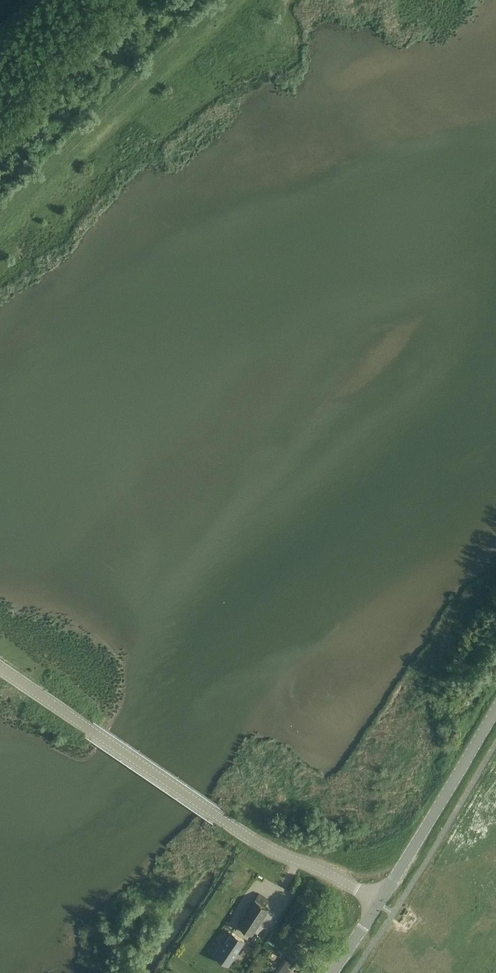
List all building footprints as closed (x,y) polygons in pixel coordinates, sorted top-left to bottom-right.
[(265,906),(269,900),(259,893),(238,925),(253,934),(269,909),(265,906)] [(245,941),(232,933),(223,945),(221,944),(217,949),(219,951),(216,956),(229,964),(245,941)] [(285,958),(279,966),(286,971),(291,963),(285,958)]
